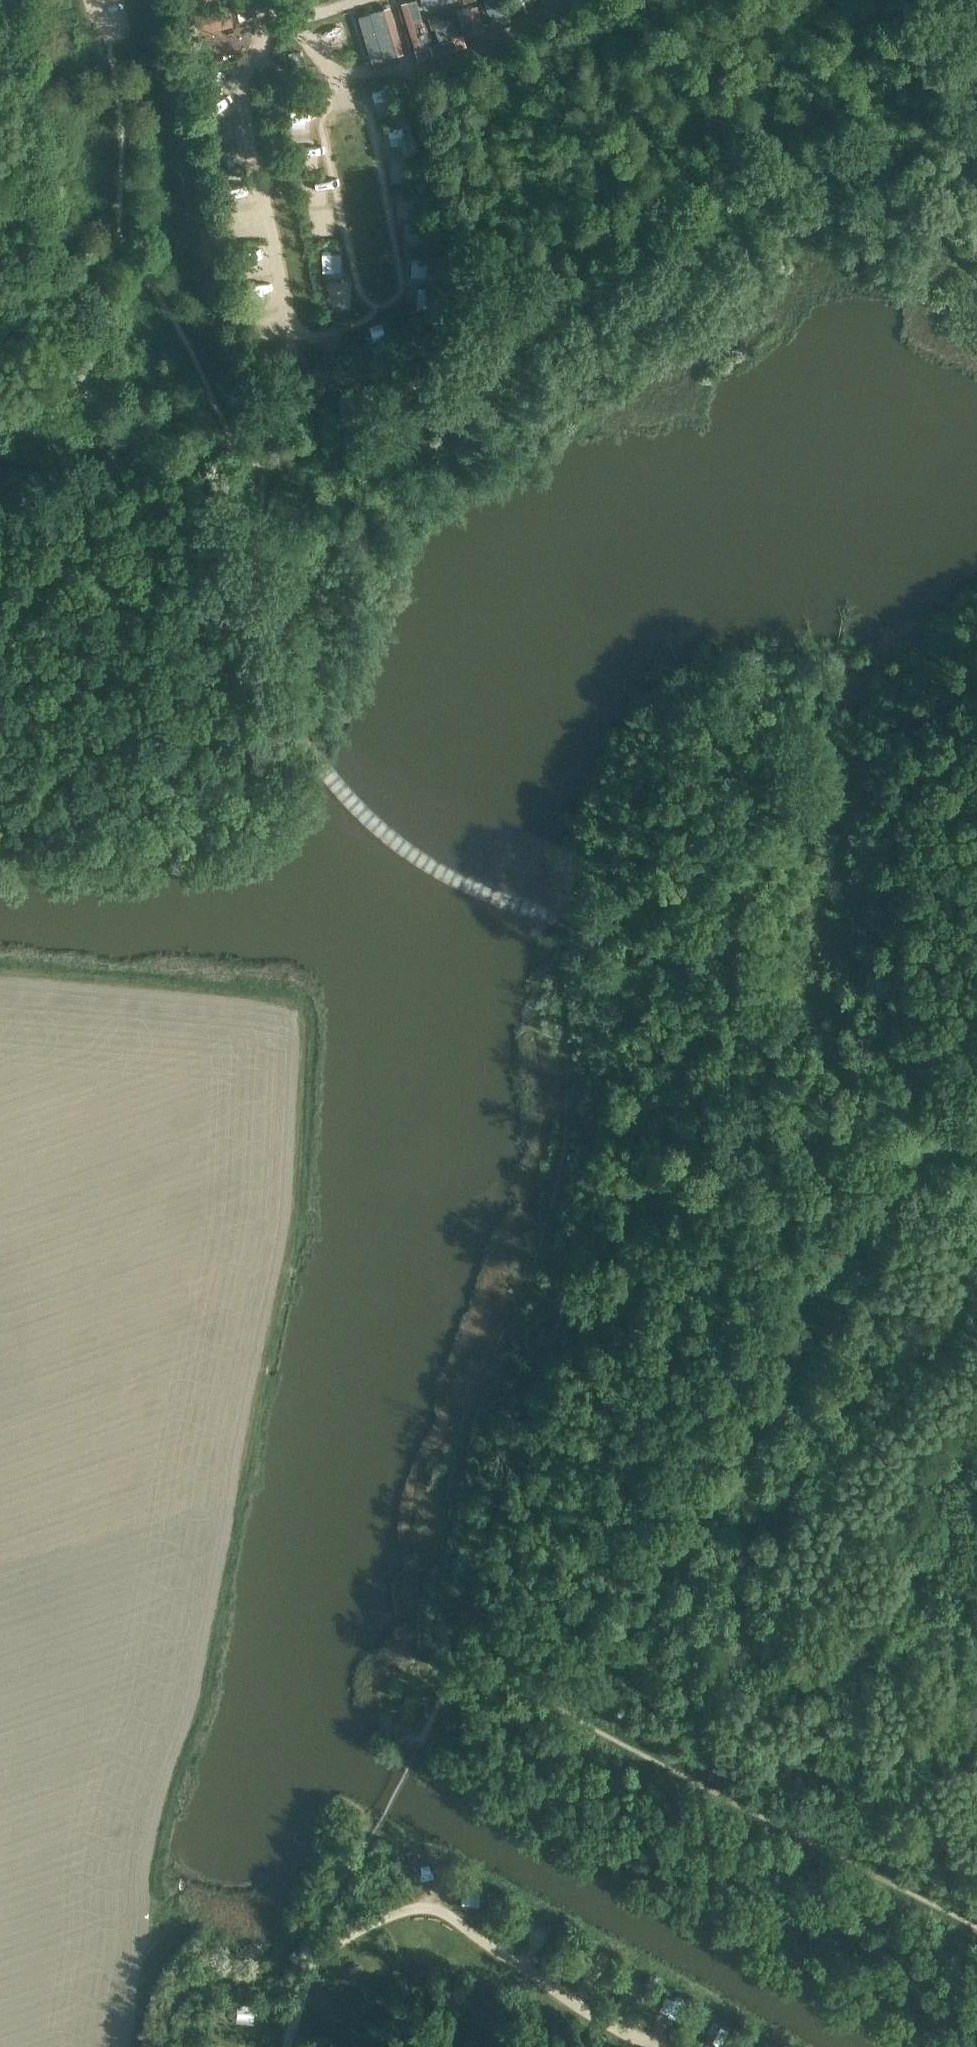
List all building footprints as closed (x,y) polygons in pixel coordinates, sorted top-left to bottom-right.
[(488,12),(504,7),(502,0),(484,0),(488,12)] [(529,12),(540,8),(537,0),(525,0),(529,12)] [(192,35),(232,25),(231,21),(245,18),(241,2),(187,16),(192,35)] [(431,29),(455,21),(451,8),(427,16),(431,29)]
